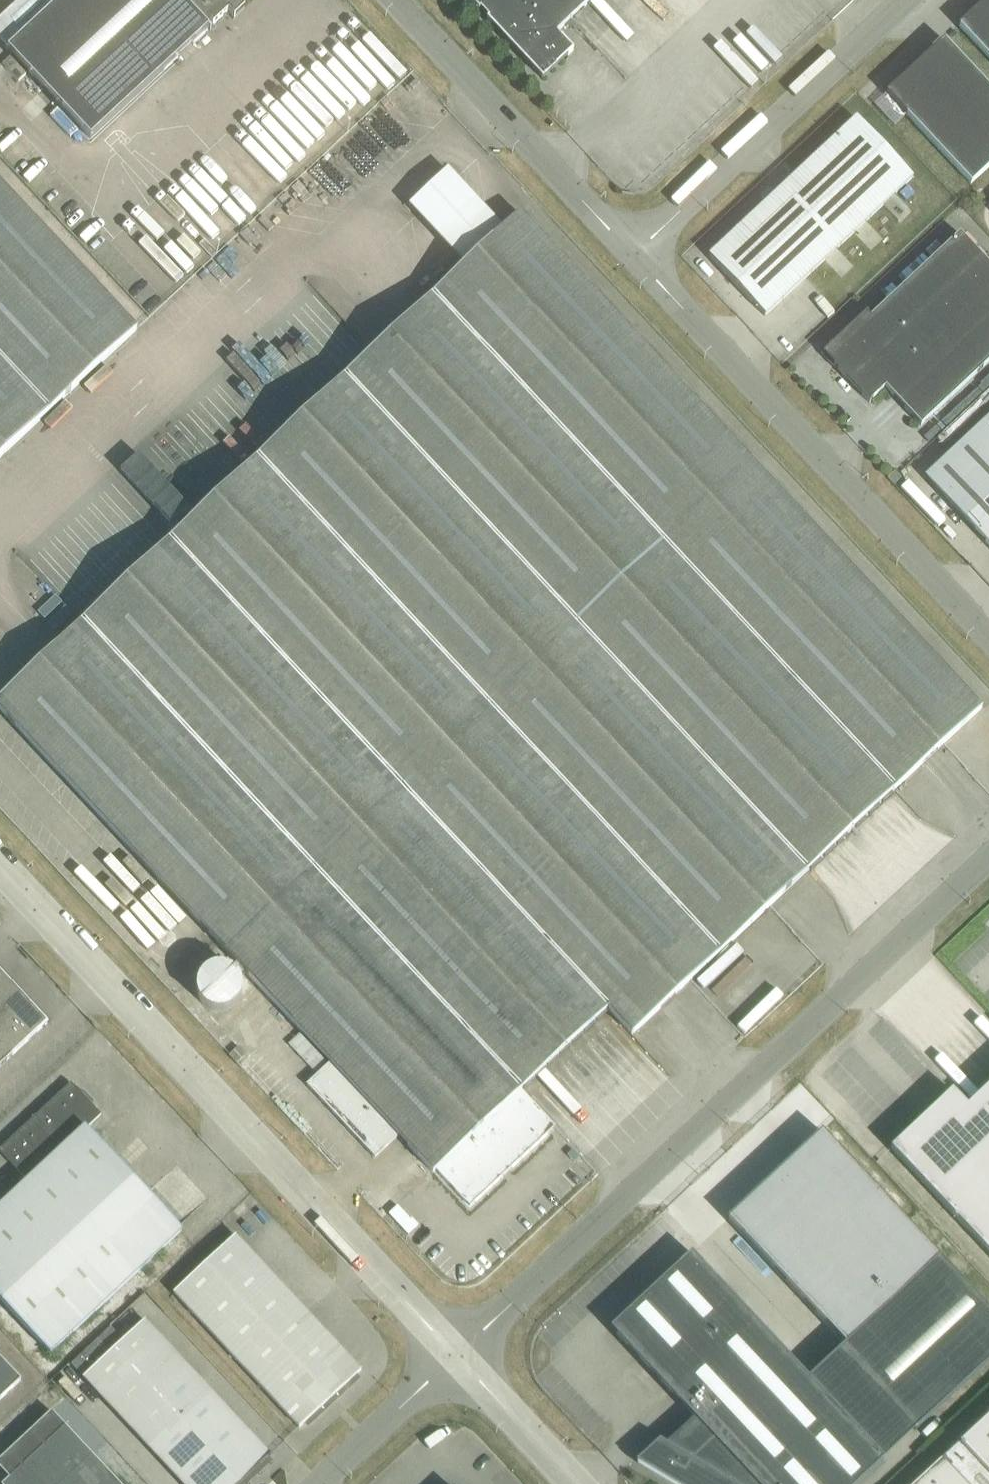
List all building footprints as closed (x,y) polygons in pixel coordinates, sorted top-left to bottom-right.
[(0,20),(0,41),(8,49),(90,139),(209,29),(210,30),(211,29),(209,28),(228,10),(234,17),(245,7),(239,0),(22,0),(0,20)] [(592,0),(469,0),(479,10),(480,9),(488,18),(487,19),(491,24),(492,24),(526,61),(542,79),(573,50),(561,37),(557,33),(592,0)] [(958,25),(988,58),(988,0),(985,0),(972,12),(973,13),(962,24),(961,23),(958,25)] [(886,92),(971,184),(988,167),(988,87),(944,39),(941,41),(942,42),(928,50),(930,52),(886,92)] [(10,56),(2,63),(18,81),(27,73),(10,56)] [(856,118),(797,173),(709,256),(765,316),(912,178),(856,118)] [(0,182),(0,457),(137,329),(0,182)] [(211,935),(737,444),(520,212),(0,697),(0,708),(211,935)] [(823,353),(834,365),(835,367),(836,367),(870,403),(871,402),(870,401),(885,387),(921,425),(988,361),(988,264),(960,233),(870,317),(867,313),(868,312),(867,311),(831,345),(831,344),(829,346),(830,347),(823,353)] [(927,476),(988,545),(988,417),(927,476)] [(632,1035),(691,980),(982,707),(737,444),(211,935),(330,1062),(306,1084),(375,1157),(398,1135),(433,1172),(436,1169),(470,1206),(555,1126),(521,1090),(608,1009),(632,1035)] [(895,484),(902,477),(895,470),(888,477),(895,484)] [(20,993),(0,971),(0,1012),(20,993)] [(0,1012),(0,1013),(27,1042),(48,1022),(20,993),(0,1012)] [(6,1061),(27,1042),(0,1013),(0,1054),(6,1061)] [(239,1046),(230,1054),(229,1055),(237,1063),(237,1062),(246,1054),(239,1046)] [(0,1149),(0,1151),(27,1180),(0,1206),(0,1300),(50,1354),(182,1231),(87,1128),(101,1115),(71,1082),(0,1149)] [(967,1106),(952,1090),(890,1148),(988,1253),(988,1085),(967,1106)] [(235,1235),(174,1293),(299,1427),(361,1370),(235,1235)] [(610,1328),(611,1329),(612,1329),(695,1417),(666,1443),(659,1439),(636,1461),(642,1465),(674,1483),(857,1483),(884,1459),(883,1457),(882,1458),(808,1378),(736,1301),(751,1287),(712,1245),(697,1259),(692,1254),(693,1253),(691,1252),(610,1328)] [(841,1349),(916,1429),(988,1361),(988,1310),(939,1256),(938,1257),(939,1258),(841,1349)] [(83,1377),(183,1483),(239,1483),(270,1455),(144,1320),(83,1377)] [(21,1380),(0,1358),(0,1400),(21,1380)] [(0,1459),(0,1468),(9,1478),(2,1483),(119,1483),(91,1453),(105,1439),(66,1398),(52,1411),(51,1411),(0,1459)] [(941,1459),(915,1483),(988,1483),(988,1414),(941,1459)]
